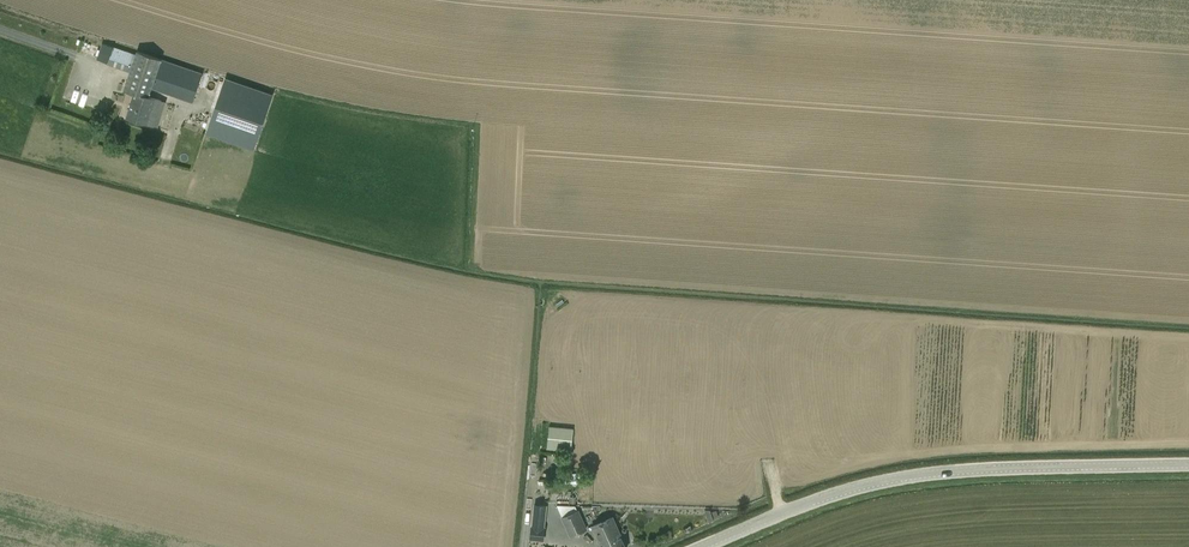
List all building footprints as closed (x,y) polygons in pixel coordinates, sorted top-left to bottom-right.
[(102,43),(97,59),(108,63),(130,71),(124,90),(134,94),(126,118),(147,124),(158,127),(166,102),(160,101),(155,99),(149,97),(152,88),(193,103),(202,78),(204,74),(162,59),(137,50),(136,54),(114,47),(102,43)] [(206,132),(254,148),(273,94),(225,77),(206,132)] [(547,448),(571,451),(574,428),(549,426),(547,448)] [(529,539),(544,541),(546,526),(545,526),(547,505),(534,503),(532,525),(531,524),(529,539)] [(586,529),(578,511),(575,505),(557,505),(563,517),(571,536),(586,529)] [(612,518),(593,527),(602,546),(625,546),(620,537),(612,518)]
